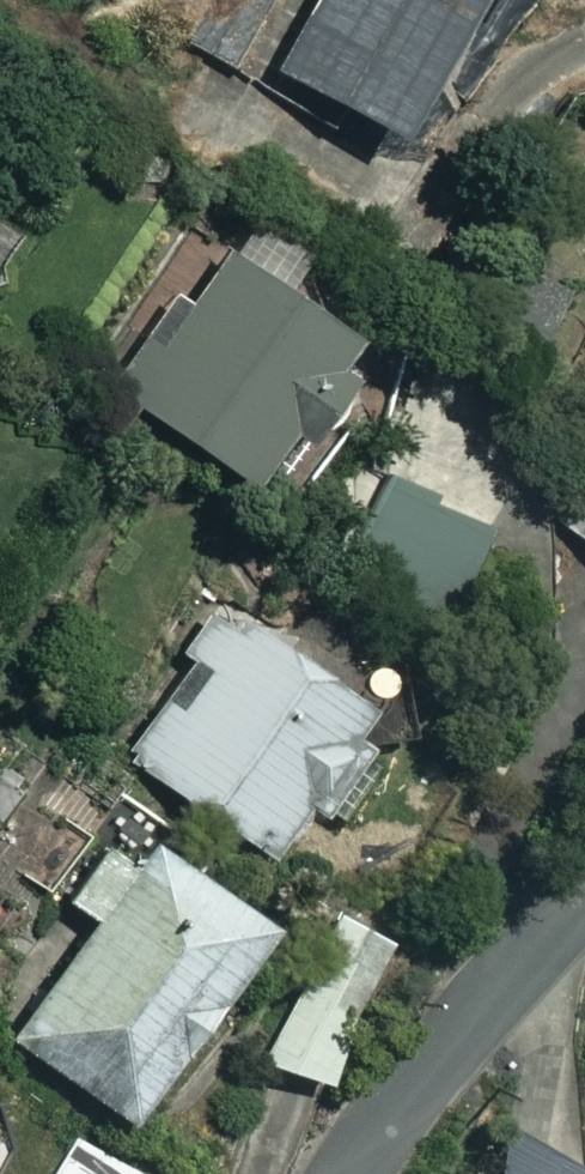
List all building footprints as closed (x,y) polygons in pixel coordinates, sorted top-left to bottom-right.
[(479,19),(489,0),(317,0),(283,67),(395,125),(455,7),(479,19)] [(124,388),(249,477),(297,408),(315,421),(372,342),(228,241),(124,388)] [(562,280),(510,259),(481,332),(532,353),(562,280)] [(485,529),(382,474),(334,563),(438,618),(485,529)] [(560,520),(584,540),(584,489),(560,520)] [(364,696),(210,595),(177,647),(190,655),(125,757),(266,848),(302,791),(341,822),(359,793),(346,784),(369,748),(342,730),(364,696)] [(261,912),(123,814),(65,896),(94,917),(13,1031),(121,1108),(261,912)] [(388,932),(350,913),(312,992),(349,1011),(388,932)] [(515,1128),(492,1173),(584,1173),(584,1164),(515,1128)] [(52,1173),(151,1173),(71,1134),(52,1173)]
